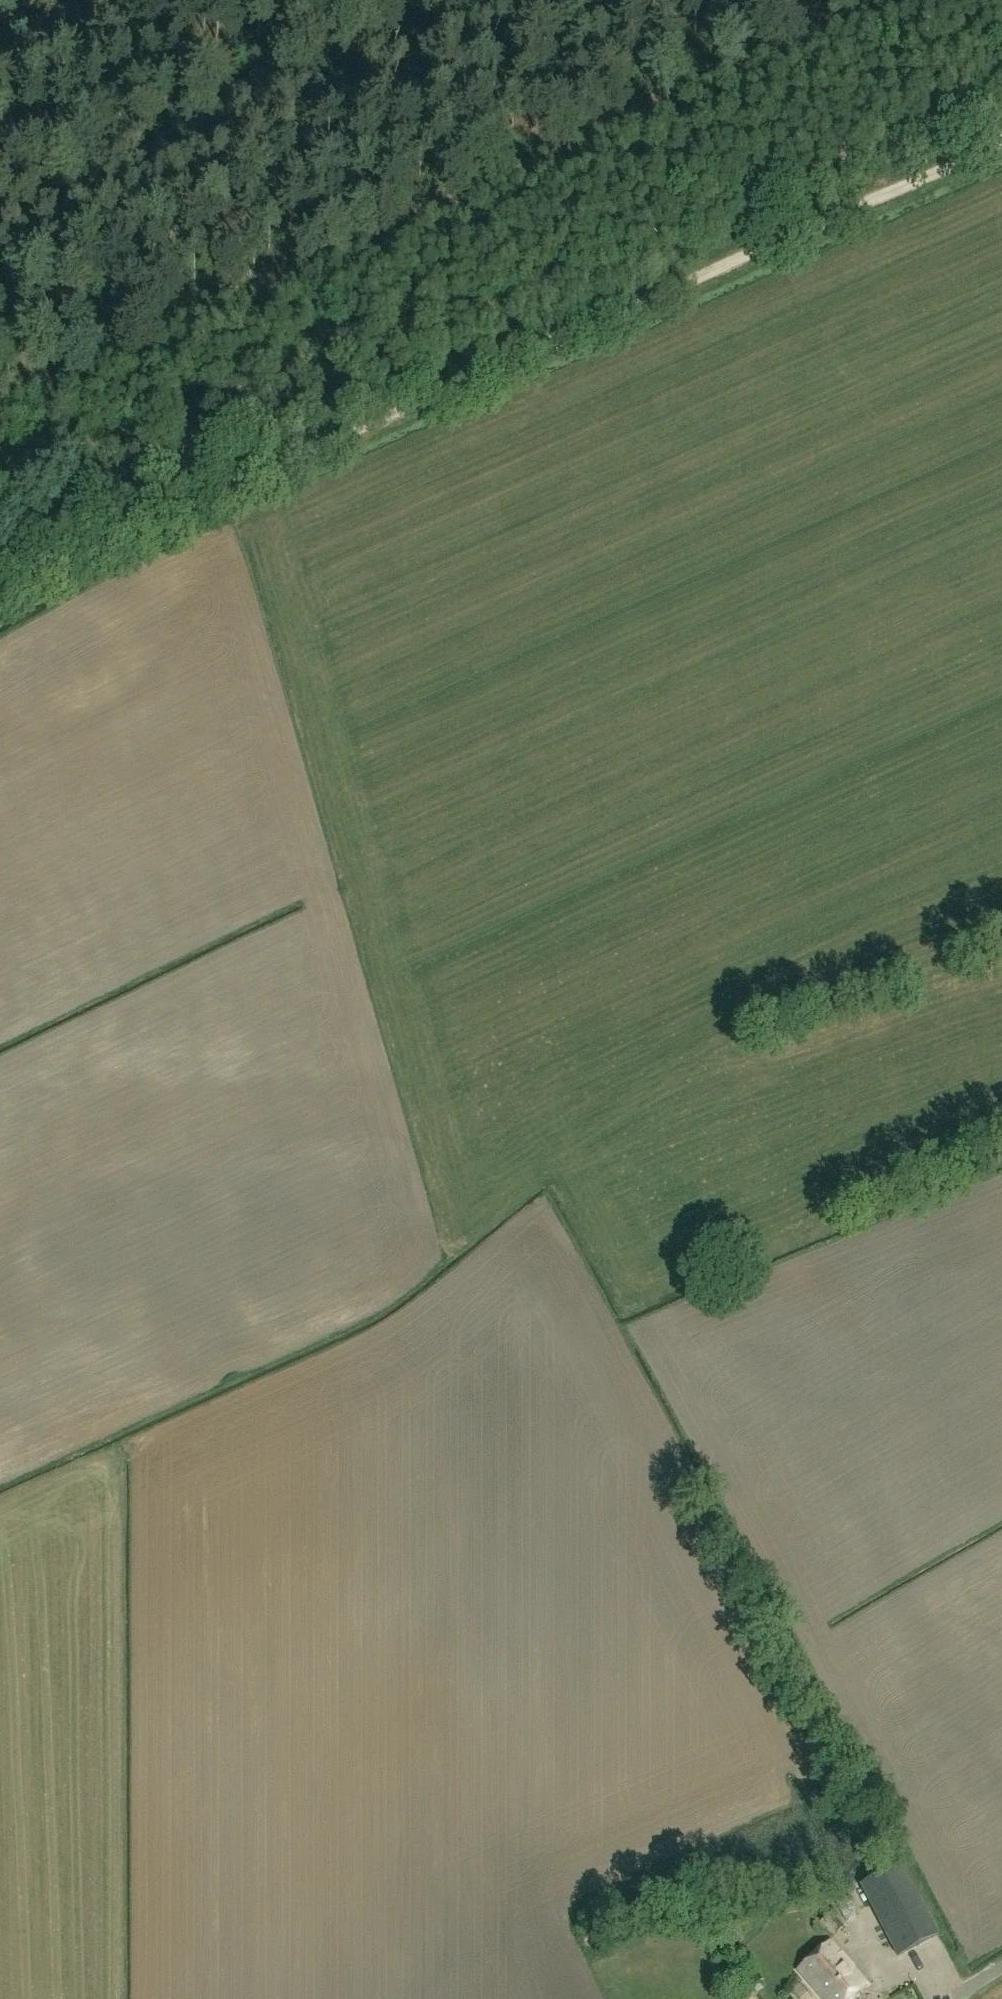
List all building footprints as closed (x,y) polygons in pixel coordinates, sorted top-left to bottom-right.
[(938,1935),(900,1864),(861,1886),(898,1956),(938,1935)] [(829,1913),(819,1922),(830,1935),(841,1926),(829,1913)] [(794,1968),(820,1998),(847,1998),(864,1984),(827,1940),(794,1968)] [(718,1955),(730,1965),(737,1956),(724,1947),(718,1955)]
